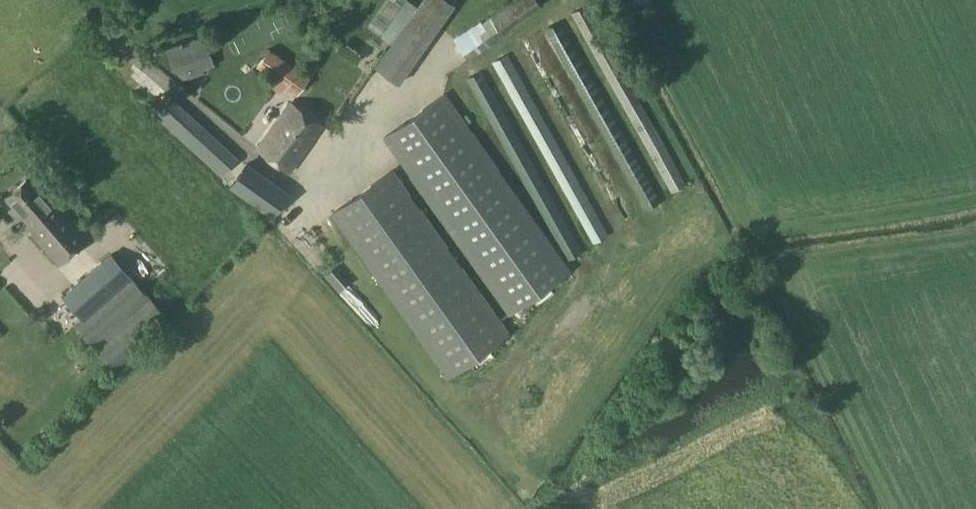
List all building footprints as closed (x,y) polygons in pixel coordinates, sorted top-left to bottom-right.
[(416,6),(407,0),(387,0),(367,27),(390,43),(416,6)] [(467,59),(532,13),(523,0),(514,0),(455,42),(467,59)] [(685,185),(586,5),(571,13),(671,193),(685,185)] [(658,199),(559,22),(546,29),(644,206),(658,199)] [(165,48),(172,68),(209,54),(202,35),(165,48)] [(382,80),(397,50),(381,42),(367,72),(382,80)] [(282,95),(287,89),(297,96),(309,77),(270,49),(257,66),(270,75),(265,82),(282,95)] [(605,231),(507,55),(492,63),(590,239),(605,231)] [(581,249),(481,71),(466,79),(566,257),(581,249)] [(443,95),(385,136),(511,312),(568,271),(443,95)] [(291,102),(258,147),(290,170),(309,144),(308,144),(322,124),(291,102)] [(236,158),(202,127),(187,143),(221,174),(236,158)] [(246,164),(231,185),(272,214),(287,193),(246,164)] [(391,171),(333,212),(449,375),(507,334),(391,171)] [(26,226),(58,263),(88,237),(56,200),(54,202),(31,176),(6,198),(29,224),(26,226)] [(65,295),(82,318),(75,324),(114,369),(169,321),(111,254),(65,295)]
